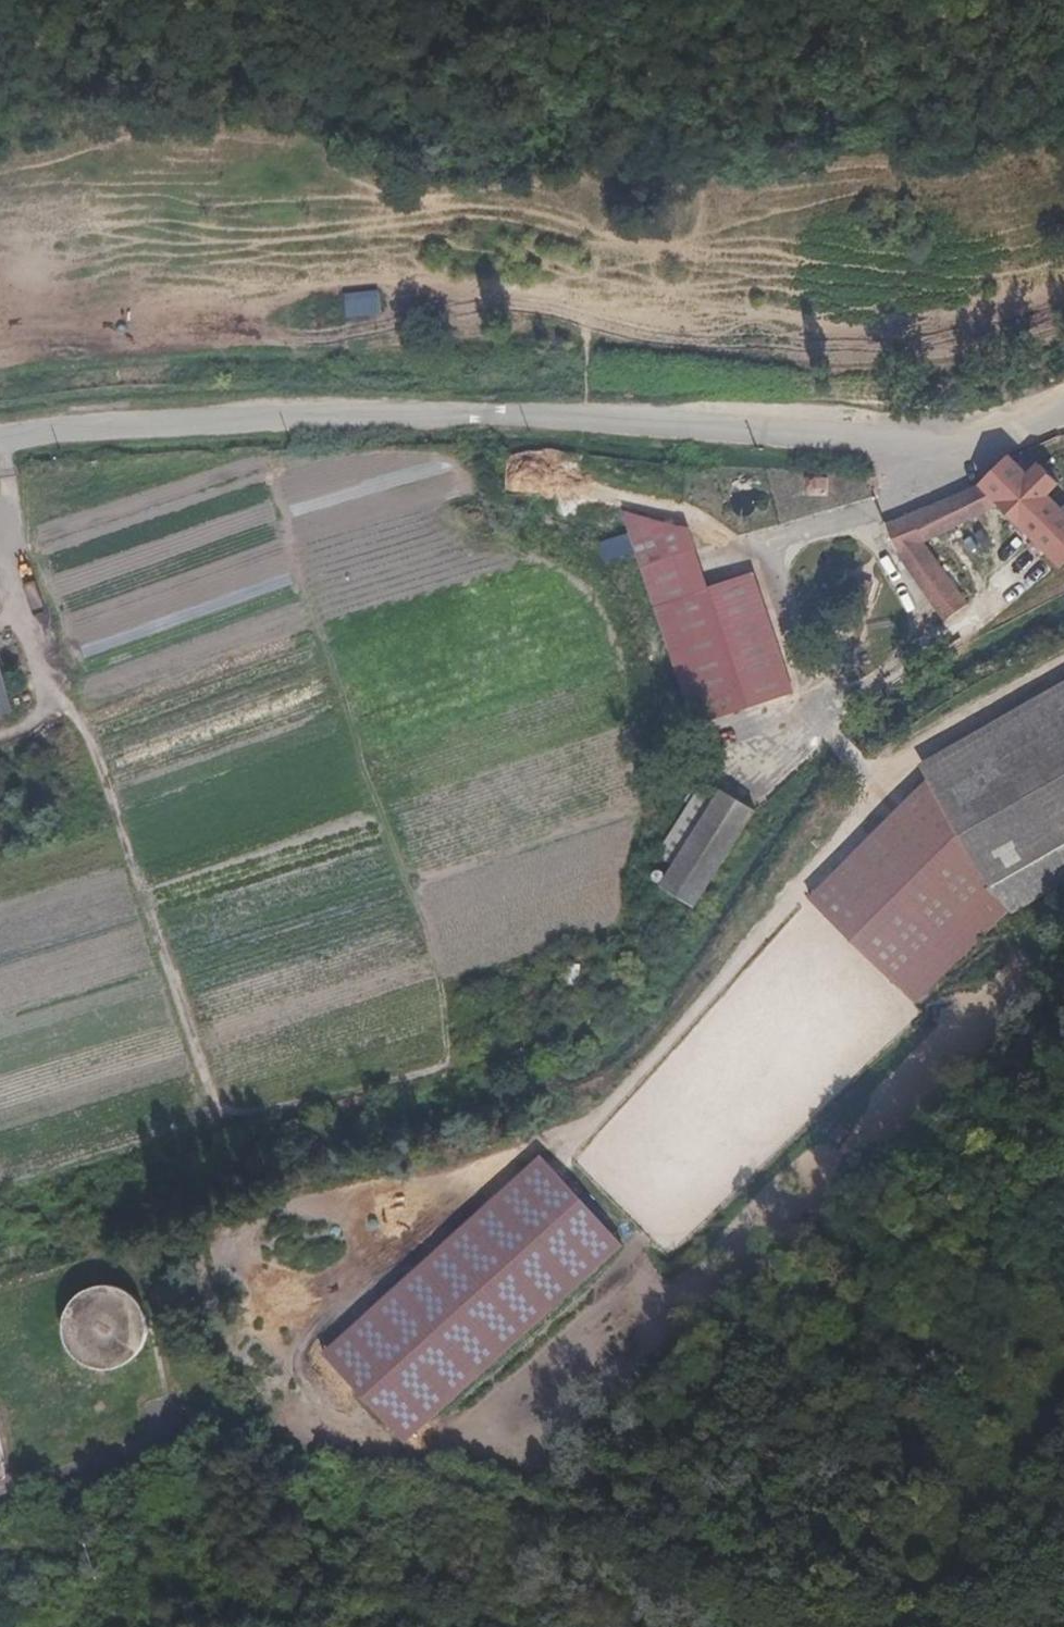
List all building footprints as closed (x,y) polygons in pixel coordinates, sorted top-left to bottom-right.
[(347,318),(377,316),(376,292),(346,294),(347,318)] [(1033,471),(1014,452),(1010,454),(990,474),(981,482),(962,489),(925,509),(894,520),(909,562),(931,593),(955,628),(977,612),(929,538),(1002,501),(1049,544),(1063,558),(1063,502),(1052,490),(1062,477),(1045,461),(1033,471)] [(833,483),(833,473),(814,473),(814,487),(820,487),(820,483),(833,483)] [(706,718),(795,687),(755,572),(714,587),(691,522),(632,509),(706,718)] [(15,709),(0,655),(0,713),(15,709)] [(921,999),(1016,909),(1063,881),(1063,682),(927,761),(935,776),(909,801),(816,895),(921,999)] [(666,882),(699,903),(762,807),(729,786),(666,882)] [(332,1355),(412,1442),(628,1246),(548,1159),(332,1355)] [(148,1343),(149,1337),(149,1332),(149,1326),(148,1320),(146,1315),(144,1310),(141,1305),(137,1301),(133,1297),(129,1294),(124,1291),(119,1289),(114,1287),(108,1287),(102,1287),(97,1287),(91,1289),(86,1291),(81,1293),(77,1297),(73,1301),(69,1305),(66,1309),(64,1314),(62,1320),(61,1325),(60,1331),(61,1336),(62,1342),(63,1347),(65,1352),(69,1357),(72,1361),(76,1365),(80,1368),(86,1371),(90,1373),(96,1374),(101,1376),(107,1375),(113,1375),(118,1373),(123,1372),(128,1369),(133,1366),(137,1362),(140,1358),(143,1353),(146,1348),(148,1343)] [(0,1427),(0,1486),(12,1483),(1,1427),(0,1427)]
